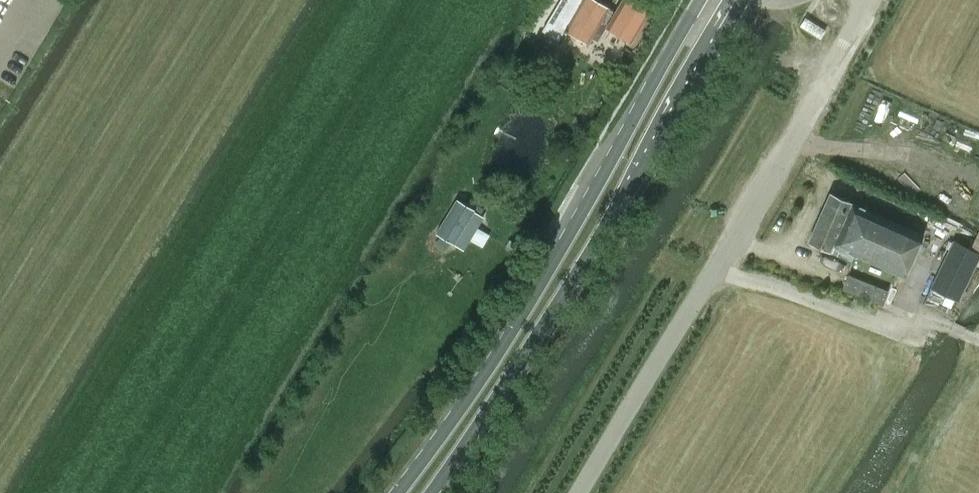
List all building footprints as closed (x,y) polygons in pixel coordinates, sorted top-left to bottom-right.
[(632,41),(650,11),(648,10),(648,5),(640,0),(640,1),(636,2),(633,0),(622,0),(615,11),(597,0),(560,0),(542,31),(559,40),(563,32),(566,34),(568,31),(588,43),(601,21),(607,25),(606,26),(632,41)] [(824,35),(827,26),(805,18),(801,27),(824,35)] [(905,276),(923,234),(831,193),(809,241),(852,261),(855,254),(905,276)] [(475,210),(457,198),(436,232),(454,244),(475,210)] [(971,247),(954,239),(924,303),(948,314),(962,283),(966,285),(976,263),(978,264),(978,231),(971,247)]
